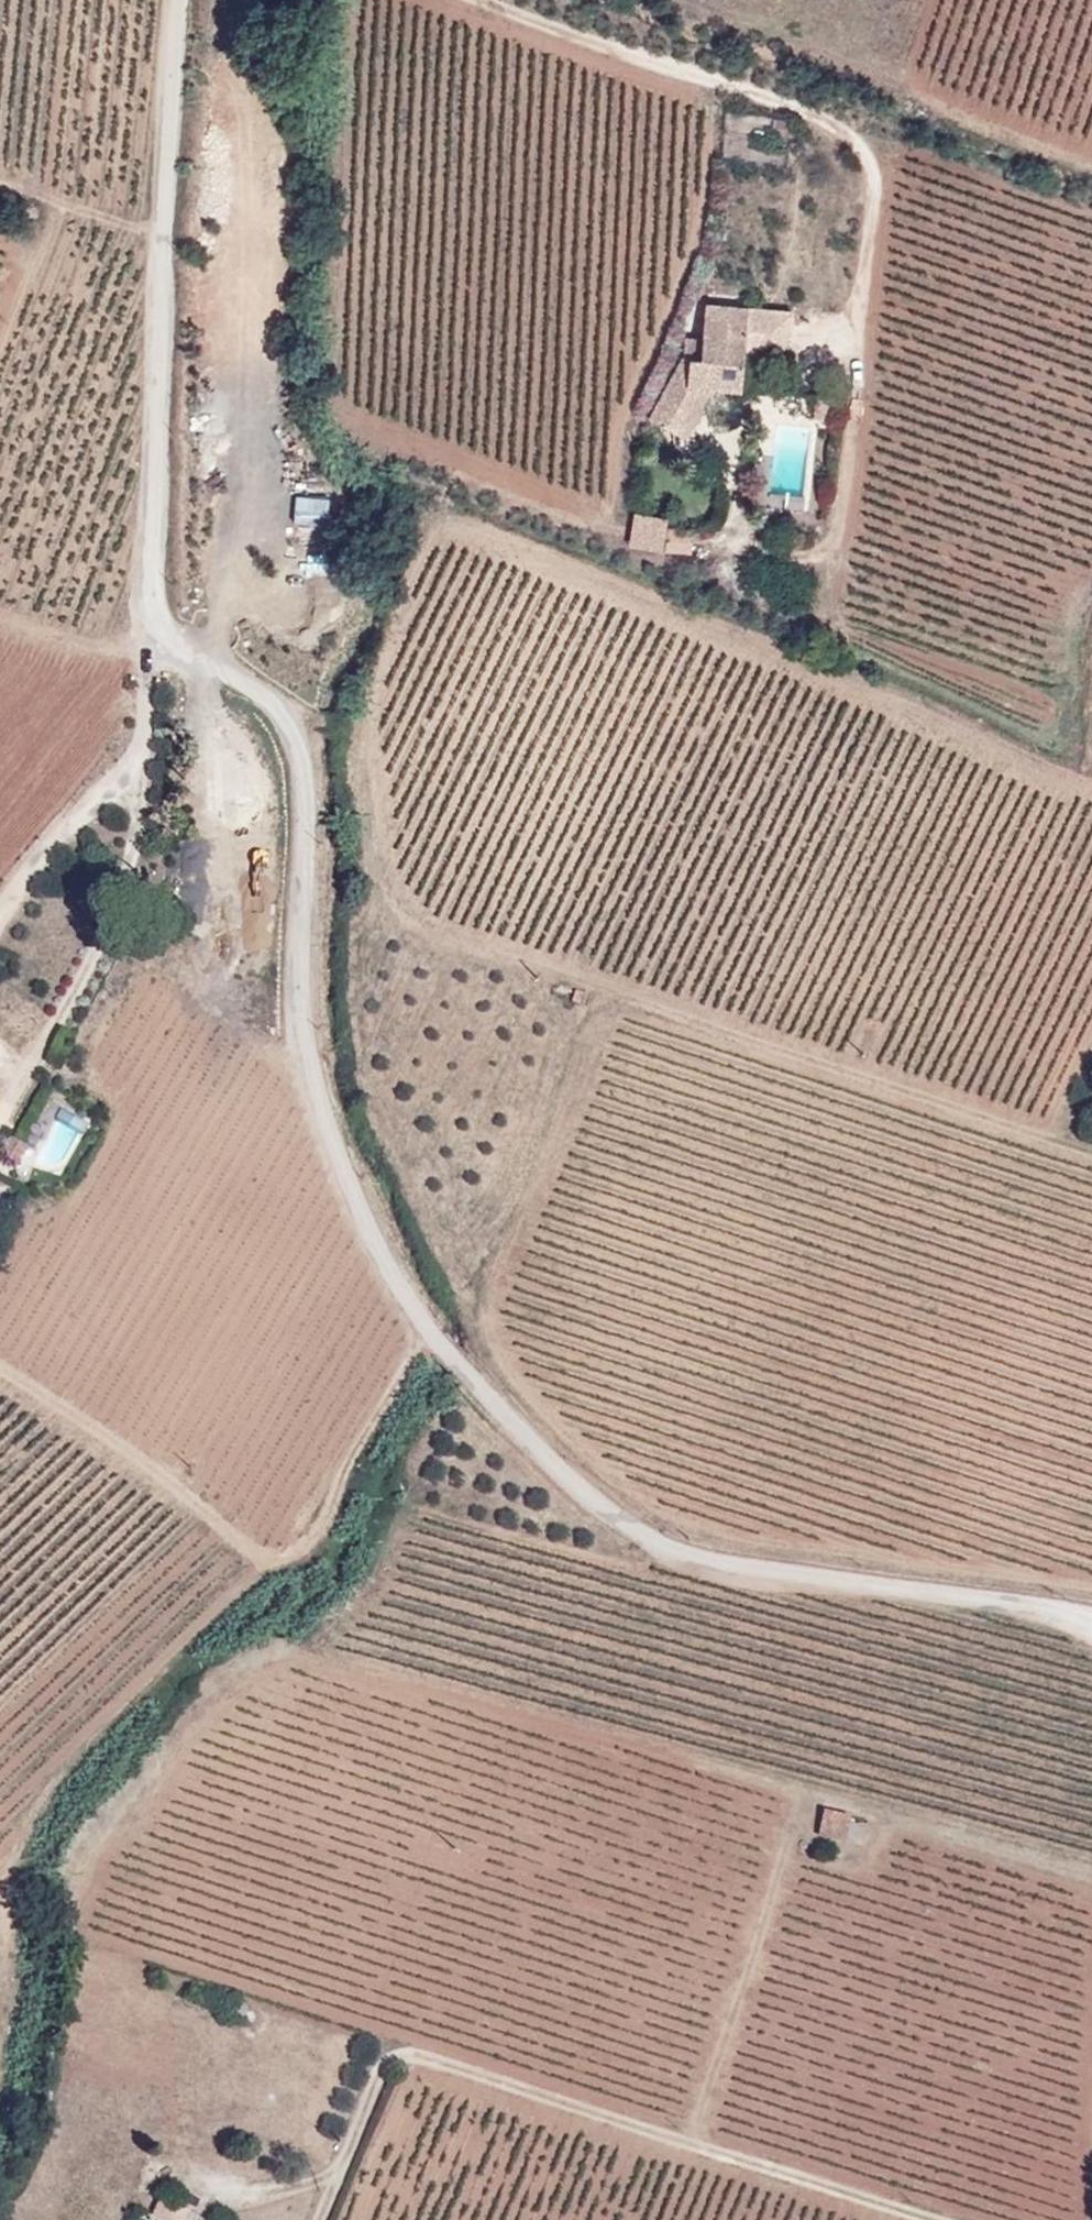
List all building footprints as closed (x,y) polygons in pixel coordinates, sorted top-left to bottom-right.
[(685,331),(657,375),(644,395),(657,402),(672,411),(701,363),(715,364),(732,366),(742,368),(750,287),(704,282),(702,317),(700,331),(685,331)] [(686,316),(685,331),(700,331),(702,317),(686,316)] [(715,364),(701,363),(672,411),(685,418),(715,364)] [(297,488),(299,523),(333,521),(332,487),(297,488)] [(66,1172),(90,1110),(52,1096),(28,1157),(66,1172)] [(0,1149),(0,1154),(14,1164),(24,1147),(7,1136),(0,1149)] [(833,1851),(840,1829),(807,1819),(801,1842),(833,1851)]
